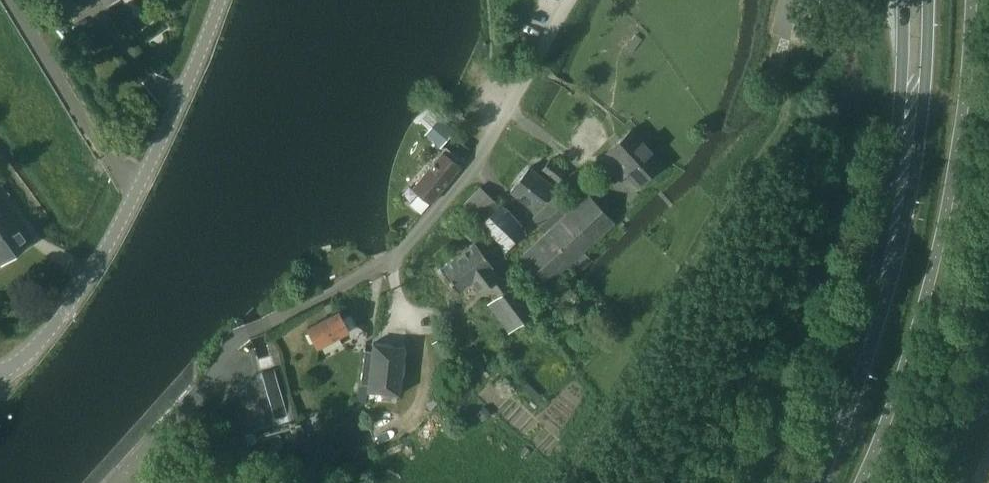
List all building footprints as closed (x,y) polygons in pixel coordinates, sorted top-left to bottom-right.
[(429,129),(426,133),(441,146),(454,130),(432,108),(420,120),(429,129)] [(613,164),(624,176),(627,173),(638,185),(662,162),(631,129),(607,151),(616,161),(613,164)] [(411,202),(422,211),(460,165),(454,159),(457,156),(446,147),(412,188),(418,193),(411,202)] [(557,182),(566,171),(550,159),(542,170),(544,171),(541,175),(529,166),(511,190),(534,208),(553,185),(550,183),(553,178),(557,182)] [(464,203),(481,219),(498,202),(481,186),(464,203)] [(588,193),(565,214),(591,243),(592,243),(613,222),(588,193)] [(567,210),(555,197),(533,217),(545,230),(567,210)] [(1,263),(30,241),(0,200),(0,261),(1,263)] [(504,203),(481,224),(503,247),(525,227),(504,203)] [(591,243),(565,214),(522,254),(548,283),(572,261),(581,270),(592,259),(584,250),(591,243)] [(472,281),(480,292),(500,277),(492,266),(493,265),(475,241),(440,268),(458,292),(472,281)] [(495,298),(514,324),(515,325),(530,314),(510,287),(495,298)] [(338,310),(307,327),(317,346),(355,326),(350,315),(342,319),(338,310)] [(367,390),(400,394),(405,346),(373,342),(372,350),(365,349),(361,381),(368,382),(367,390)] [(274,368),(261,372),(275,419),(287,416),(288,415),(274,368)] [(484,405),(476,413),(481,418),(489,411),(484,405)] [(526,446),(522,452),(527,456),(531,451),(526,446)]
